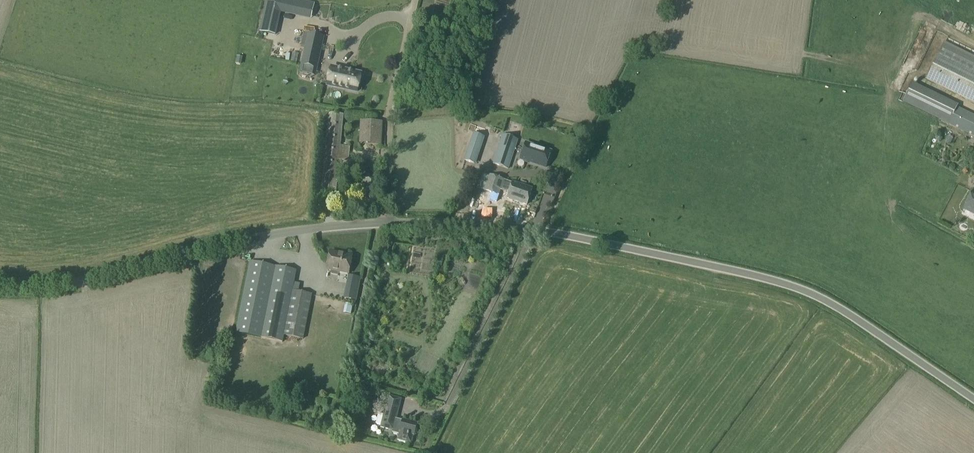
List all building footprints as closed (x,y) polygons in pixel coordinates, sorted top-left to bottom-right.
[(259,32),(275,36),(280,13),(311,20),(314,4),(296,0),(266,0),(259,32)] [(317,69),(325,30),(310,26),(301,66),(317,69)] [(338,60),(353,62),(354,51),(339,50),(338,60)] [(925,80),(973,104),(973,72),(938,55),(925,80)] [(327,86),(357,93),(360,75),(331,68),(327,86)] [(933,118),(948,125),(956,108),(957,105),(912,83),(902,103),(933,118)] [(956,108),(948,125),(973,138),(973,117),(956,108)] [(339,160),(340,147),(343,116),(328,114),(320,195),(335,196),(337,174),(343,174),(344,162),(348,162),(348,161),(339,160)] [(380,125),(360,124),(360,134),(368,134),(368,143),(380,144),(380,125)] [(482,138),(473,134),(464,161),(473,164),(482,138)] [(518,142),(503,136),(493,165),(508,170),(518,142)] [(545,168),(551,152),(525,144),(520,160),(545,168)] [(339,160),(348,161),(350,148),(340,147),(339,160)] [(526,206),(533,187),(513,180),(512,184),(488,176),(483,191),(492,194),(489,200),(496,202),(501,190),(509,193),(507,199),(526,206)] [(973,216),(973,193),(972,192),(963,210),(973,216)] [(964,223),(973,225),(973,219),(966,217),(964,223)] [(348,275),(351,257),(330,253),(326,271),(331,272),(330,274),(331,276),(337,277),(338,275),(339,273),(348,275)] [(284,336),(303,340),(311,295),(310,295),(310,299),(292,296),(293,292),(292,291),(295,272),(249,263),(236,335),(282,343),(284,336)] [(344,299),(356,301),(360,279),(348,276),(348,277),(352,278),(351,285),(347,284),(344,299)] [(385,410),(397,413),(400,400),(388,397),(385,410)] [(397,441),(410,444),(412,437),(414,437),(417,425),(402,421),(396,420),(397,413),(385,410),(380,428),(392,431),(391,434),(398,435),(397,441)]
